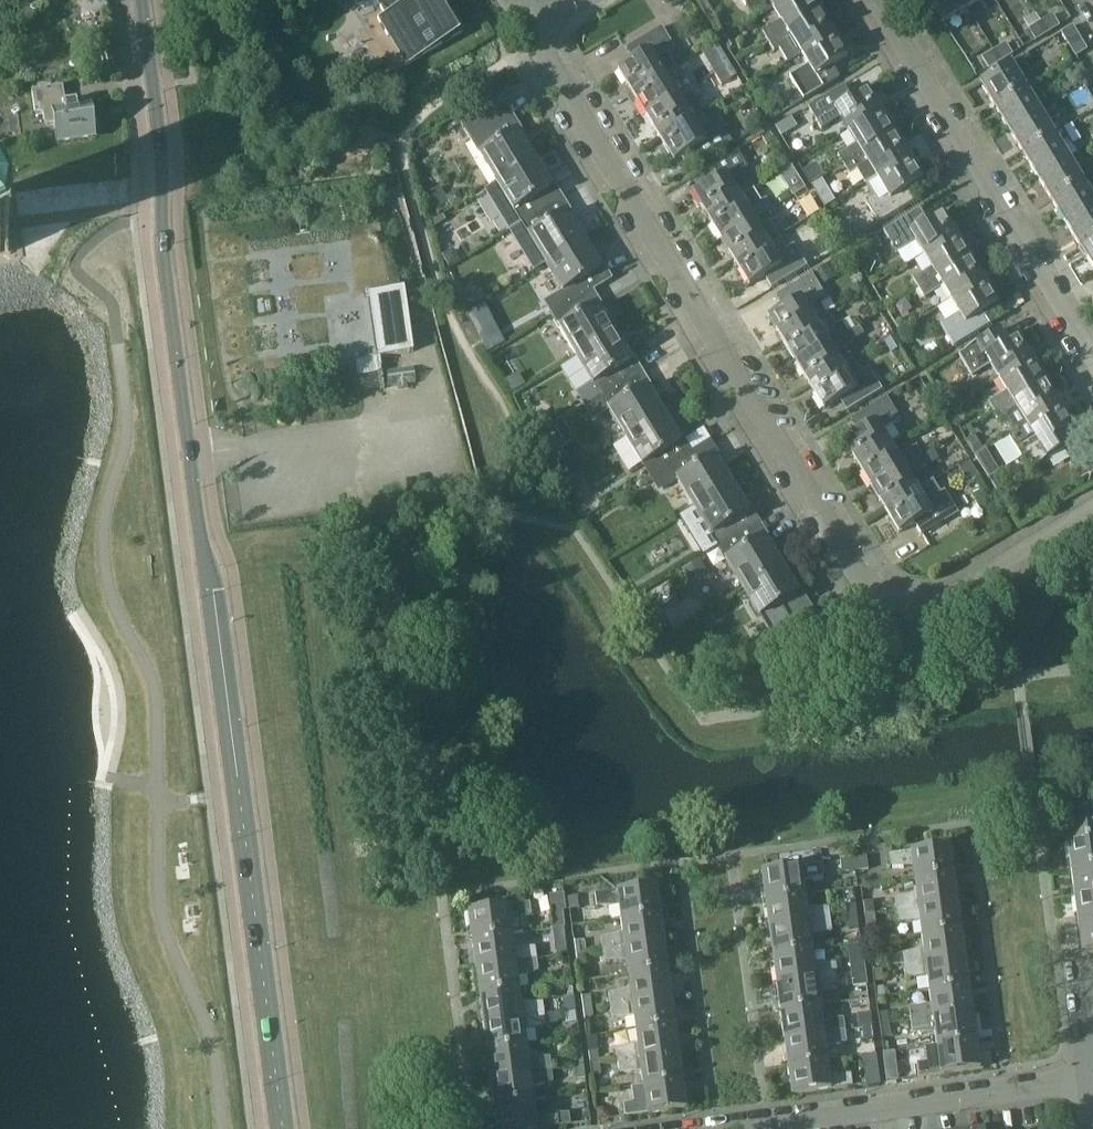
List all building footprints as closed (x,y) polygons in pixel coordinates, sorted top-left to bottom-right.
[(388,36),(391,34),(410,64),(463,32),(444,0),(377,0),(385,14),(377,19),(388,36)] [(772,8),(780,21),(762,32),(768,42),(819,11),(813,0),(785,0),(772,8)] [(944,23),(968,9),(963,0),(930,0),(944,23)] [(968,9),(982,0),(963,0),(968,9)] [(833,33),(819,11),(768,42),(774,51),(792,40),(800,53),(833,33)] [(1047,33),(1060,25),(1052,14),(1040,22),(1047,33)] [(1047,33),(1040,22),(1028,29),(1035,40),(1047,33)] [(1061,32),(1068,44),(1080,37),(1072,25),(1061,32)] [(632,60),(617,69),(632,93),(675,67),(666,54),(674,49),(661,27),(626,49),(632,60)] [(803,100),(839,77),(832,66),(847,57),(833,33),(800,53),(808,67),(790,78),(803,100)] [(731,37),(723,41),(728,50),(736,45),(731,37)] [(1076,56),(1087,49),(1080,37),(1068,44),(1076,56)] [(1000,62),(1012,55),(1005,43),(993,51),(1000,62)] [(1000,62),(993,51),(982,58),(989,69),(1000,62)] [(722,54),(708,62),(715,74),(729,65),(722,54)] [(994,106),(1026,87),(1011,63),(980,81),(994,106)] [(729,65),(715,74),(722,84),(736,76),(729,65)] [(646,116),(697,85),(691,75),(683,80),(675,67),(632,93),(646,116)] [(659,139),(693,119),(703,112),(695,99),(702,94),(697,85),(646,116),(659,139)] [(63,86),(32,90),(34,107),(42,113),(43,112),(45,122),(48,125),(53,124),(56,142),(95,137),(94,134),(98,126),(92,118),(90,105),(75,107),(74,101),(66,102),(63,86)] [(880,111),(866,88),(851,97),(844,86),(808,108),(821,130),(839,118),(847,132),(880,111)] [(1040,110),(1026,87),(994,106),(1009,129),(1040,110)] [(502,97),(460,123),(478,154),(477,155),(495,184),(534,160),(521,138),(525,135),(502,97)] [(1048,123),(1040,110),(1009,129),(1023,152),(1063,128),(1057,118),(1048,123)] [(843,165),(894,134),(880,111),(847,132),(855,145),(837,156),(843,165)] [(703,112),(693,119),(659,139),(674,162),(689,153),(696,165),(732,143),(719,121),(712,125),(703,112)] [(758,112),(747,119),(754,130),(765,123),(758,112)] [(794,116),(777,127),(782,136),(799,125),(794,116)] [(1037,176),(1068,157),(1061,144),(1069,139),(1063,128),(1023,152),(1037,176)] [(770,131),(761,136),(766,145),(775,140),(770,131)] [(875,177),(908,157),(894,134),(843,165),(849,175),(857,170),(865,184),(875,177)] [(1081,140),(1073,145),(1077,152),(1086,146),(1081,140)] [(707,217),(740,197),(732,184),(750,173),(737,151),(701,172),(708,184),(693,193),(707,217)] [(878,223),(914,201),(907,190),(922,180),(908,157),(875,177),(865,184),(873,197),(865,201),(878,223)] [(1083,180),(1068,157),(1037,176),(1052,199),(1083,180)] [(508,231),(521,223),(563,197),(552,179),(547,181),(534,160),(495,184),(483,190),(508,231)] [(811,183),(824,175),(816,162),(803,170),(811,183)] [(791,167),(779,174),(785,185),(797,177),(791,167)] [(1092,206),(1092,198),(1083,180),(1052,199),(1066,223),(1092,206)] [(428,196),(435,207),(448,200),(441,188),(428,196)] [(563,197),(521,223),(528,234),(526,236),(544,264),(583,241),(570,219),(574,216),(563,197)] [(748,210),(740,197),(707,217),(721,240),(772,209),(766,198),(748,210)] [(9,250),(11,224),(1,199),(0,199),(0,253),(9,250)] [(1066,223),(1080,246),(1092,238),(1092,206),(1066,223)] [(735,262),(778,236),(770,223),(778,219),(772,209),(721,240),(735,262)] [(922,255),(956,234),(941,211),(926,220),(919,209),(883,231),(897,253),(914,242),(922,255)] [(404,285),(398,286),(381,225),(380,224),(379,223),(253,240),(252,240),(251,241),(250,242),(256,300),(258,314),(266,366),(266,367),(267,368),(269,368),(374,356),(413,351),(404,285)] [(846,243),(861,234),(854,223),(839,231),(846,243)] [(918,288),(969,257),(956,234),(922,255),(931,268),(913,279),(918,288)] [(764,277),(771,288),(807,266),(793,245),(786,249),(778,236),(735,262),(749,286),(764,277)] [(876,236),(862,244),(868,255),(882,247),(876,236)] [(1080,246),(1092,267),(1092,238),(1080,246)] [(543,302),(552,316),(594,290),(613,279),(601,260),(596,263),(583,241),(544,264),(560,291),(543,302)] [(453,249),(442,256),(448,266),(459,259),(453,249)] [(950,300),(983,280),(969,257),(918,288),(924,298),(942,287),(950,300)] [(828,264),(816,271),(824,285),(836,278),(828,264)] [(825,296),(812,274),(776,296),(783,307),(768,316),(782,340),(815,320),(807,307),(825,296)] [(954,346),(990,324),(983,313),(998,303),(983,280),(950,300),(958,313),(940,324),(954,346)] [(594,290),(552,316),(559,327),(557,328),(574,357),(614,333),(601,311),(605,309),(594,290)] [(484,305),(467,314),(487,352),(504,343),(484,305)] [(823,332),(815,320),(782,340),(796,363),(847,332),(841,322),(823,332)] [(998,330),(994,332),(959,354),(972,376),(990,365),(998,378),(1031,358),(1017,334),(1005,341),(998,330)] [(810,386),(843,365),(835,353),(853,341),(847,332),(796,363),(810,386)] [(594,385),(601,396),(643,371),(631,352),(627,355),(614,333),(574,357),(592,386),(594,385)] [(994,412),(1045,381),(1031,358),(998,378),(1006,391),(988,402),(994,412)] [(839,400),(846,411),(882,389),(869,368),(861,372),(853,359),(843,365),(810,386),(824,409),(839,400)] [(952,377),(944,363),(928,373),(937,386),(952,377)] [(643,371),(601,396),(608,408),(606,409),(624,438),(663,414),(650,392),(654,390),(643,371)] [(1008,434),(1059,403),(1045,381),(994,412),(1000,421),(1009,416),(1016,428),(1008,433),(1008,434)] [(900,419),(887,397),(852,419),(858,431),(843,440),(857,464),(890,444),(882,430),(900,419)] [(1029,469),(1069,445),(1062,433),(1073,427),(1059,403),(1008,434),(1029,469)] [(643,466),(649,477),(692,451),(681,433),(676,436),(663,414),(624,438),(641,467),(643,466)] [(564,419),(553,425),(562,440),(573,434),(564,419)] [(974,435),(967,440),(976,455),(976,454),(983,450),(974,435)] [(676,481),(692,508),(731,484),(718,462),(722,460),(711,440),(692,451),(649,477),(658,492),(676,481)] [(871,486),(922,456),(916,446),(898,457),(890,444),(857,464),(871,486)] [(998,471),(997,461),(988,447),(983,450),(976,454),(989,476),(998,471)] [(932,449),(922,456),(928,465),(929,467),(939,460),(932,449)] [(928,465),(922,456),(871,486),(885,509),(918,489),(910,476),(928,465)] [(970,461),(959,467),(971,486),(981,480),(970,461)] [(711,536),(718,547),(760,521),(749,503),(744,506),(731,484),(692,508),(710,537),(711,536)] [(926,502),(918,489),(885,509),(899,533),(915,524),(922,534),(957,513),(944,491),(926,502)] [(760,521),(718,547),(725,559),(724,560),(741,589),(780,565),(767,543),(772,540),(760,521)] [(700,558),(681,569),(691,586),(710,574),(700,558)] [(814,610),(798,584),(794,587),(780,565),(741,589),(759,618),(761,617),(772,636),(814,610)] [(1064,814),(1068,842),(1092,839),(1092,810),(1064,814)] [(1068,842),(1071,869),(1092,866),(1092,839),(1068,842)] [(954,874),(950,845),(909,851),(909,852),(888,854),(891,867),(911,866),(913,879),(954,874)] [(867,857),(853,859),(855,871),(868,869),(867,857)] [(855,871),(853,859),(840,861),(842,873),(855,871)] [(802,866),(762,871),(766,900),(805,894),(804,881),(824,876),(822,863),(802,866)] [(1071,869),(1075,897),(1092,894),(1092,866),(1071,869)] [(958,902),(954,874),(913,879),(915,893),(894,898),(896,910),(958,902)] [(660,914),(656,885),(616,891),(595,894),(597,907),(618,906),(620,919),(660,914)] [(565,911),(578,909),(576,894),(562,896),(563,907),(565,906),(565,911)] [(805,894),(766,900),(769,927),(830,919),(828,908),(807,908),(805,894)] [(1075,897),(1078,924),(1092,922),(1092,894),(1075,897)] [(873,901),(863,903),(865,914),(874,913),(873,901)] [(961,929),(958,902),(896,910),(898,922),(919,921),(921,935),(961,929)] [(508,906),(468,911),(472,940),(512,934),(523,933),(521,917),(531,915),(529,903),(508,906)] [(552,929),(564,928),(562,907),(549,908),(552,929)] [(874,913),(865,914),(866,927),(876,926),(874,913)] [(663,942),(660,914),(620,919),(622,933),(601,938),(603,950),(663,942)] [(830,919),(769,927),(773,955),(813,950),(811,936),(831,931),(830,919)] [(1078,924),(1082,952),(1092,950),(1092,922),(1078,924)] [(564,928),(552,929),(555,956),(568,955),(564,928)] [(965,957),(961,929),(921,935),(923,948),(902,954),(904,965),(965,957)] [(512,934),(472,940),(476,967),(537,959),(535,947),(514,947),(512,934)] [(667,970),(663,942),(603,950),(605,962),(626,961),(627,975),(667,970)] [(865,971),(861,945),(848,947),(852,973),(865,971)] [(813,950),(773,955),(777,983),(837,975),(836,963),(815,963),(813,950)] [(968,985),(965,957),(904,965),(905,978),(926,977),(928,990),(968,985)] [(537,959),(476,967),(479,995),(519,989),(518,977),(538,971),(537,959)] [(570,970),(558,971),(560,982),(571,981),(570,970)] [(671,997),(667,970),(627,975),(629,988),(608,993),(610,1006),(671,997)] [(865,971),(852,973),(853,986),(867,984),(865,971)] [(837,975),(777,983),(780,1011),(820,1005),(819,992),(839,987),(837,975)] [(972,1013),(968,985),(928,990),(930,1004),(909,1009),(911,1021),(972,1013)] [(519,989),(479,995),(483,1022),(544,1014),(543,1002),(521,1003),(519,989)] [(591,995),(581,996),(583,1009),(593,1008),(591,995)] [(675,1025),(671,997),(610,1006),(612,1017),(633,1016),(635,1030),(675,1025)] [(820,1005),(780,1011),(784,1038),(845,1030),(843,1018),(822,1019),(820,1005)] [(593,1008),(583,1009),(584,1019),(594,1018),(593,1008)] [(870,1012),(857,1014),(859,1028),(862,1028),(872,1027),(870,1012)] [(976,1040),(972,1013),(911,1021),(913,1033),(934,1033),(936,1046),(976,1040)] [(544,1014),(483,1022),(487,1050),(527,1045),(525,1032),(546,1026),(544,1014)] [(678,1053),(675,1025),(635,1030),(637,1044),(616,1049),(617,1061),(678,1053)] [(872,1027),(862,1028),(864,1040),(873,1038),(872,1027)] [(845,1030),(784,1038),(788,1066),(828,1061),(826,1047),(847,1042),(845,1030)] [(590,1065),(599,1063),(595,1036),(586,1037),(590,1065)] [(980,1069),(976,1040),(936,1046),(938,1059),(917,1066),(919,1077),(940,1074),(980,1069)] [(527,1045),(487,1050),(491,1078),(552,1070),(550,1058),(529,1058),(527,1045)] [(682,1081),(678,1053),(617,1061),(619,1073),(641,1072),(642,1086),(682,1081)] [(828,1061),(788,1066),(791,1094),(832,1090),(831,1089),(852,1086),(851,1074),(830,1074),(828,1061)] [(552,1070),(491,1078),(494,1105),(534,1100),(532,1087),(553,1082),(552,1070)] [(878,1072),(866,1074),(868,1085),(879,1084),(878,1072)] [(625,1117),(646,1114),(686,1109),(682,1081),(642,1086),(631,1087),(632,1102),(623,1104),(625,1117)] [(534,1100),(494,1105),(498,1128),(538,1128),(559,1126),(557,1113),(548,1113),(546,1098),(534,1100)] [(608,1107),(596,1108),(598,1120),(609,1118),(608,1107)]
